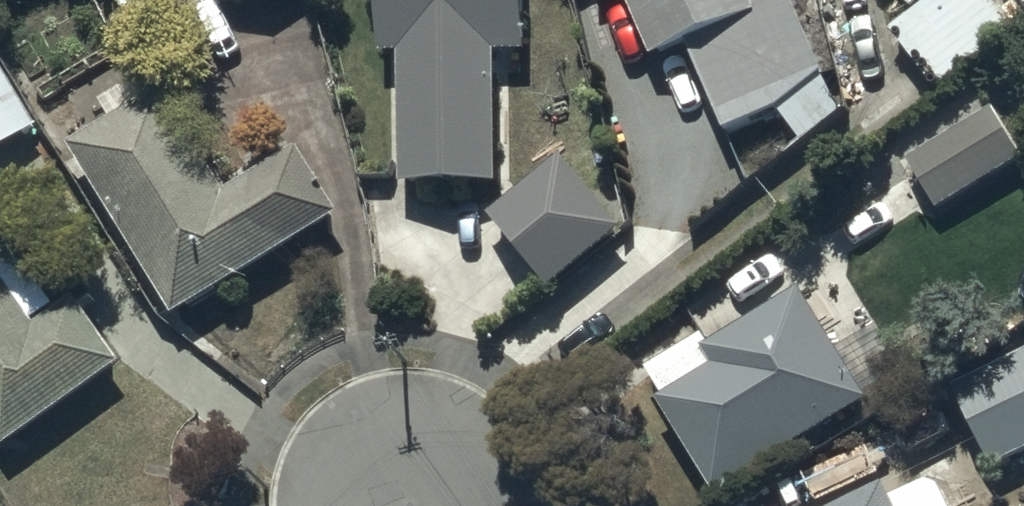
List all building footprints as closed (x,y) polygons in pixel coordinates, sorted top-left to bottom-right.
[(390,44),(411,44),(411,173),(505,173),(505,43),(537,43),(537,0),(390,0),(390,44)] [(662,47),(694,33),(750,167),(792,150),(845,105),(799,0),(643,0),(662,47)] [(899,22),(944,79),(961,65),(983,93),(1009,72),(993,51),(1023,27),(1023,0),(927,0),(899,22)] [(47,117),(0,44),(0,148),(47,117)] [(234,183),(155,62),(108,92),(119,109),(77,136),(191,311),(351,206),(306,136),(234,183)] [(996,103),(915,154),(945,202),(1023,152),(1023,135),(1002,99),(996,103)] [(558,151),(484,211),(545,284),(618,224),(558,151)] [(10,443),(131,358),(82,288),(62,302),(34,262),(15,275),(0,253),(0,428),(10,443)] [(709,326),(653,363),(671,389),(666,391),(728,485),(875,387),(802,278),(715,336),(709,326)] [(958,377),(996,461),(1023,448),(1023,348),(958,377)] [(938,471),(899,491),(890,473),(825,505),(955,505),(938,471)]
